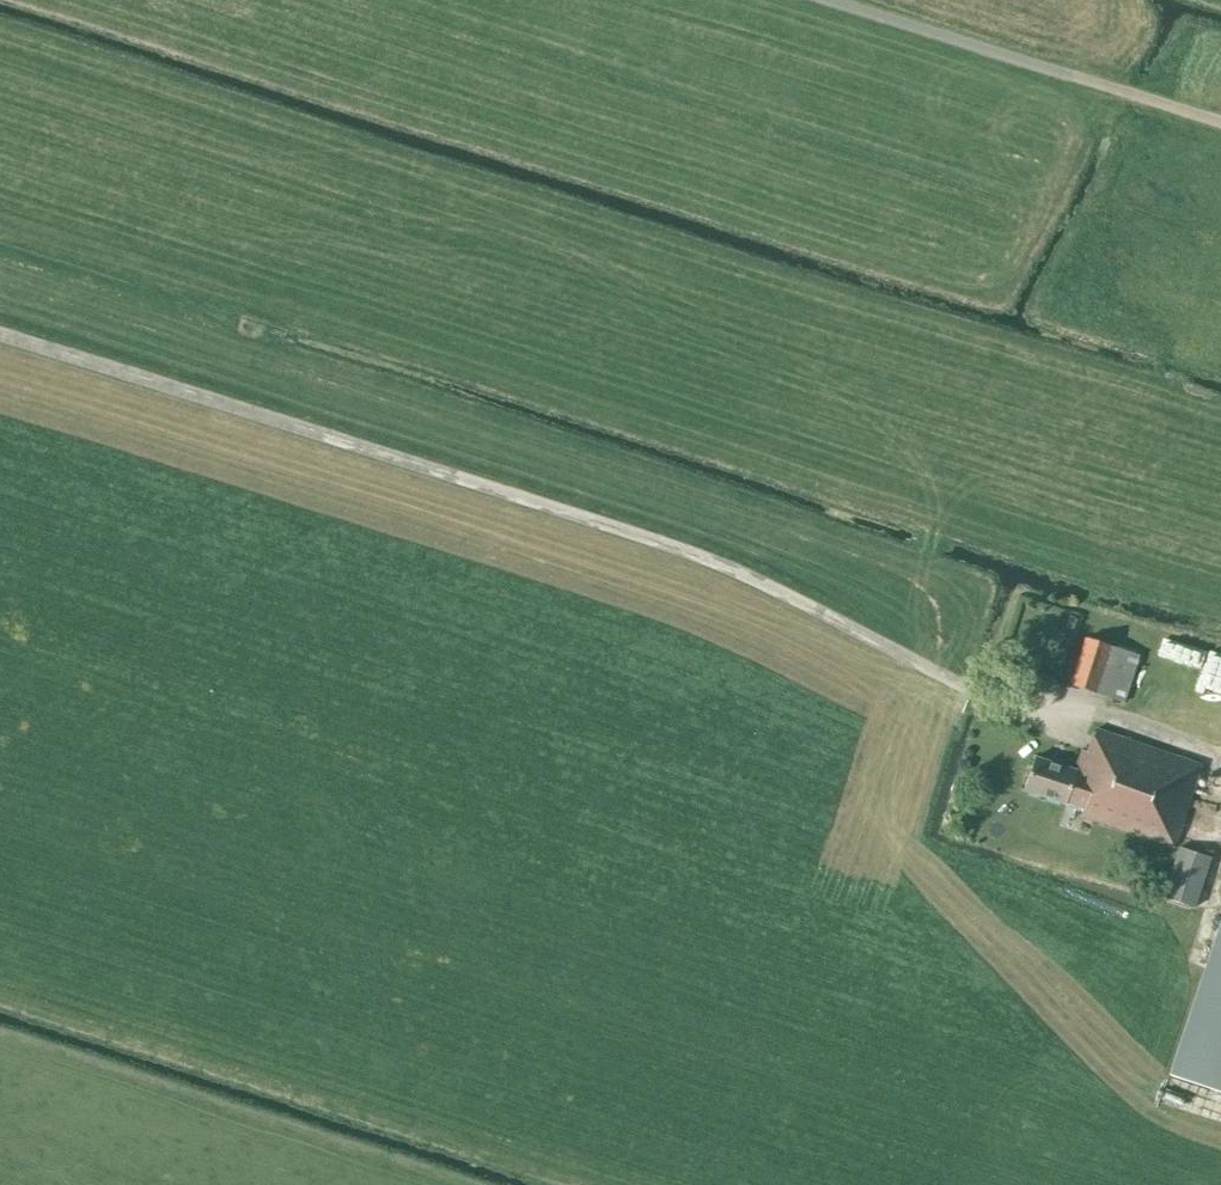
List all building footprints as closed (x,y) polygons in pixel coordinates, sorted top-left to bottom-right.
[(1074,686),(1096,693),(1110,644),(1087,638),(1074,686)] [(1110,644),(1096,693),(1128,702),(1142,653),(1110,644)] [(1204,672),(1194,670),(1180,728),(1205,734),(1220,670),(1220,666),(1207,662),(1204,672)] [(1199,765),(1108,733),(1095,729),(1087,751),(1081,749),(1075,769),(1034,756),(1024,789),(1066,803),(1066,801),(1082,806),(1079,816),(1171,846),(1199,765)] [(1181,847),(1166,897),(1197,907),(1213,857),(1181,847)] [(1168,1086),(1220,1104),(1220,933),(1168,1086)]
